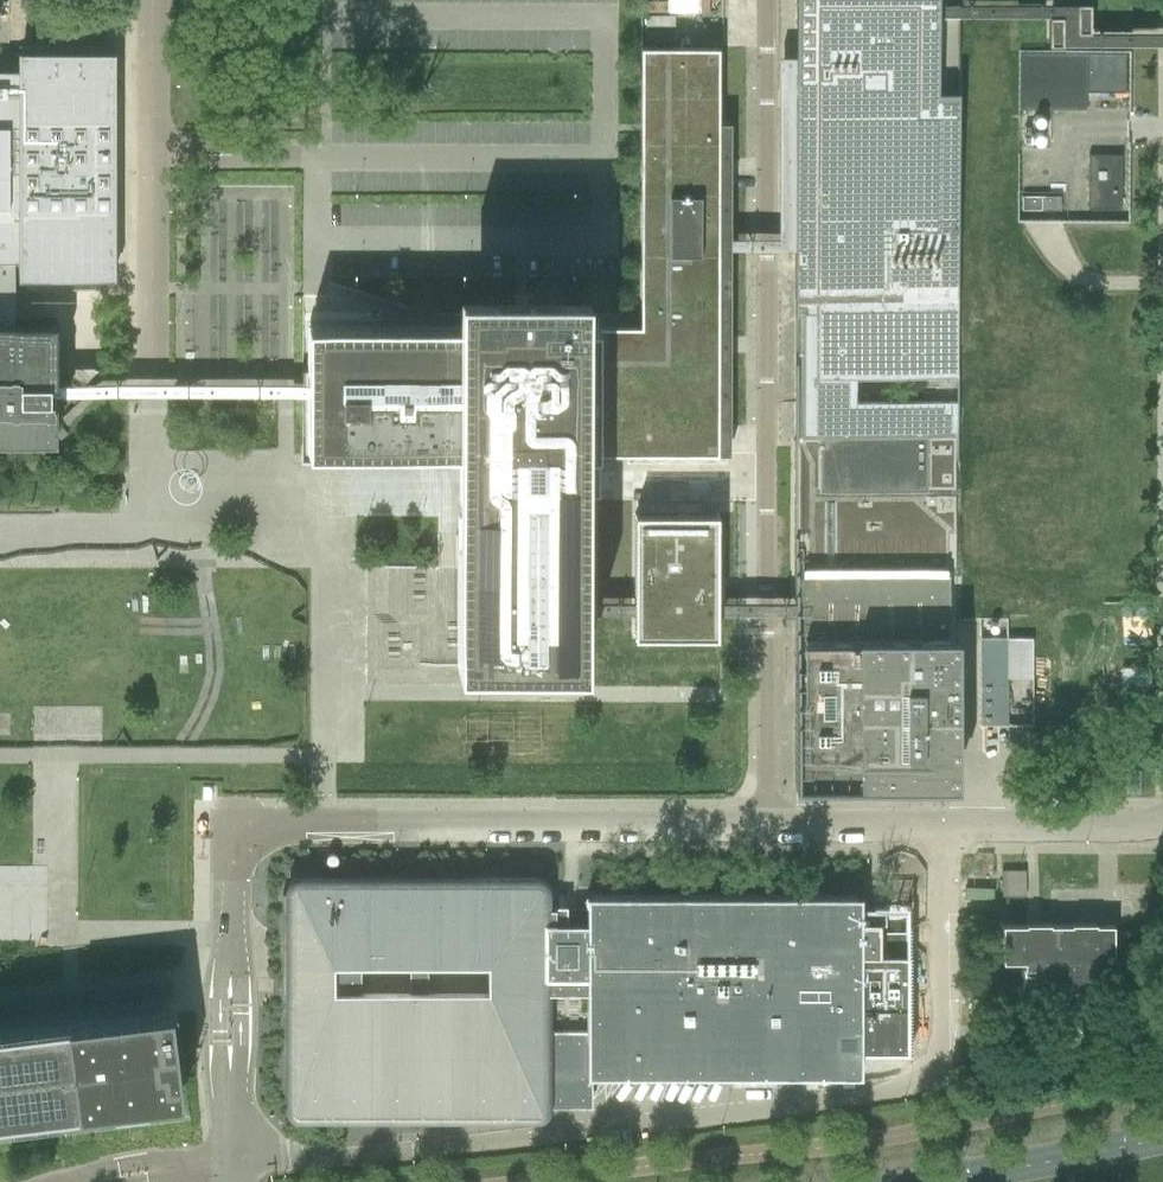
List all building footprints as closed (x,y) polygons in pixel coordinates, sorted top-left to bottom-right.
[(700,36),(720,35),(719,0),(673,0),(673,13),(699,12),(700,36)] [(795,786),(949,785),(949,784),(949,535),(956,535),(957,461),(958,461),(958,441),(958,15),(958,3),(958,0),(812,0),(812,7),(797,7),(797,92),(795,92),(795,232),(795,245),(795,441),(795,600),(795,613),(795,786)] [(958,3),(958,15),(1048,15),(1062,15),(1062,17),(1076,17),(1076,2),(958,3)] [(1048,15),(1048,44),(1062,44),(1062,30),(1076,30),(1076,31),(1089,31),(1090,3),(1087,3),(1076,2),(1076,17),(1062,17),(1062,15),(1048,15)] [(1089,31),(1076,31),(1076,30),(1062,30),(1062,44),(1162,44),(1162,31),(1089,31)] [(17,271),(114,271),(114,260),(115,260),(115,70),(114,70),(114,46),(19,46),(19,54),(19,59),(19,70),(0,70),(0,271),(17,271)] [(309,393),(308,449),(458,449),(458,453),(458,491),(458,509),(458,526),(459,661),(582,661),(582,612),(582,600),(582,452),(715,451),(715,425),(715,354),(715,337),(715,245),(715,232),(715,179),(715,159),(715,48),(644,49),(643,313),(643,327),(581,327),(458,326),(309,327),(309,382),(309,393)] [(1086,52),(1086,92),(1126,92),(1127,52),(1086,52)] [(1121,209),(1121,154),(1088,154),(1088,209),(1121,209)] [(1022,210),(1041,210),(1041,196),(1022,196),(1022,210)] [(1060,196),(1041,196),(1041,210),(1060,210),(1060,196)] [(795,245),(795,232),(715,232),(715,245),(795,245)] [(17,319),(17,271),(0,271),(0,319),(17,319)] [(56,441),(56,396),(49,396),(49,393),(49,382),(49,379),(56,379),(56,319),(17,319),(0,319),(0,441),(56,441)] [(49,382),(49,393),(309,393),(309,382),(49,382)] [(636,612),(636,637),(711,637),(720,637),(720,612),(720,600),(720,578),(720,513),(637,513),(636,600),(636,612)] [(582,612),(636,612),(636,600),(582,600),(582,612)] [(795,600),(720,600),(720,612),(795,613),(795,600)] [(1007,685),(981,685),(981,725),(1007,725),(1007,685)] [(1001,870),(1002,897),(1026,897),(1026,869),(1001,870)] [(539,878),(536,877),(298,877),(297,878),(295,878),(293,879),(292,880),(290,881),(289,883),(289,884),(288,886),(288,887),(288,889),(288,979),(288,1107),(288,1109),(289,1111),(289,1112),(291,1114),(293,1116),(295,1117),(297,1118),(299,1118),(537,1118),(539,1117),(541,1116),(543,1115),(544,1115),(545,1113),(546,1111),(547,1110),(547,1109),(547,1107),(547,1073),(588,1073),(588,1074),(676,1074),(676,1075),(861,1075),(861,1052),(909,1051),(907,910),(861,908),(861,895),(587,895),(587,906),(555,906),(554,908),(547,908),(547,889),(547,887),(547,885),(546,883),(545,882),(544,881),(542,879),(541,878),(539,878)] [(1051,923),(1027,923),(1026,923),(1026,925),(1003,925),(1003,962),(1025,962),(1020,990),(1102,990),(1097,961),(1114,961),(1114,925),(1096,925),(1096,923),(1071,923),(1071,925),(1051,925),(1051,923)] [(181,1095),(179,1079),(171,1010),(0,1031),(0,1121),(181,1095)]
